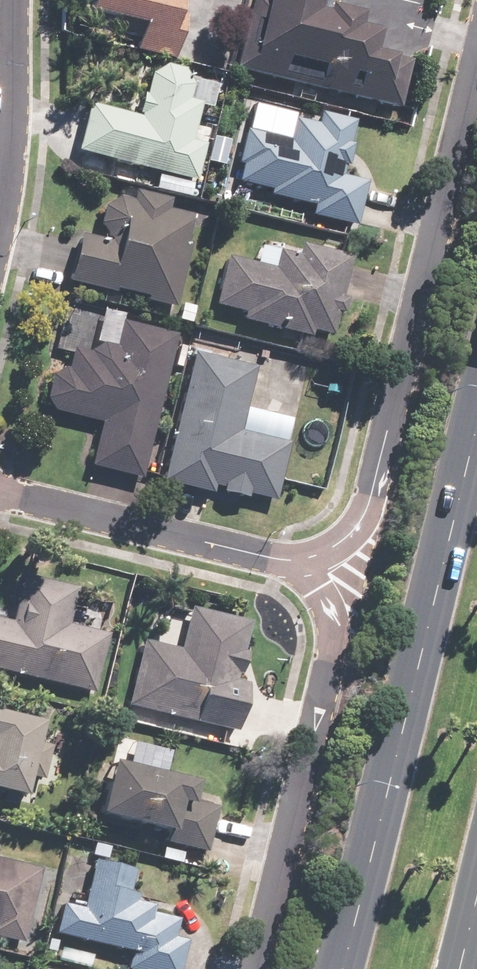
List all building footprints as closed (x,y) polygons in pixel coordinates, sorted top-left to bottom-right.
[(81,15),(137,28),(132,51),(171,60),(181,16),(172,14),(175,0),(85,0),(81,15)] [(231,71),(395,111),(406,63),(368,54),(372,35),(352,30),(356,17),(321,9),(319,16),(312,14),(316,0),(248,0),(231,71)] [(151,190),(186,198),(189,183),(192,184),(201,147),(187,144),(197,106),(208,109),(214,86),(185,79),(180,71),(163,67),(147,75),(142,96),(139,95),(133,118),(84,106),(72,153),(155,174),(151,190)] [(307,217),(352,229),(363,184),(338,178),(340,168),(343,169),(349,146),(346,146),(352,122),(317,114),(314,126),(290,120),(285,142),(242,132),(233,166),(238,167),(234,184),(267,192),(265,198),(309,209),(307,217)] [(219,152),(208,150),(204,165),(216,168),(219,152)] [(168,201),(131,192),(129,203),(115,200),(99,210),(95,225),(105,243),(75,236),(64,283),(172,308),(187,245),(183,244),(190,216),(165,211),(168,201)] [(265,206),(249,202),(247,212),(263,216),(265,206)] [(252,265),(224,258),(212,307),(240,314),(238,323),(278,333),(276,340),(295,344),(297,337),(327,344),(334,315),(339,316),(342,301),(338,300),(348,258),(297,246),(294,256),(257,247),(252,265)] [(85,468),(138,481),(173,335),(120,323),(122,315),(101,310),(93,344),(99,345),(86,354),(69,350),(64,371),(60,370),(48,378),(43,400),(50,413),(96,424),(85,468)] [(252,369),(190,354),(157,483),(208,496),(210,487),(218,489),(216,494),(243,501),(244,496),(271,503),(286,444),(236,432),(252,369)] [(90,694),(105,635),(64,625),(73,587),(18,574),(6,623),(0,621),(0,672),(90,694)] [(140,641),(124,706),(128,707),(125,721),(172,733),(175,724),(154,719),(156,714),(232,732),(244,684),(231,681),(233,675),(236,675),(242,652),(239,651),(246,622),(186,608),(175,649),(140,641)] [(33,725),(0,717),(0,794),(15,798),(16,794),(22,796),(27,777),(38,780),(46,745),(29,741),(33,725)] [(188,783),(102,762),(89,815),(141,828),(138,838),(202,853),(213,807),(184,800),(188,783)] [(19,943),(37,869),(0,860),(0,938),(19,943)] [(50,934),(126,952),(122,968),(176,968),(183,942),(170,938),(175,919),(146,912),(148,906),(131,902),(133,896),(124,894),(130,870),(89,860),(77,909),(58,904),(50,934)]
